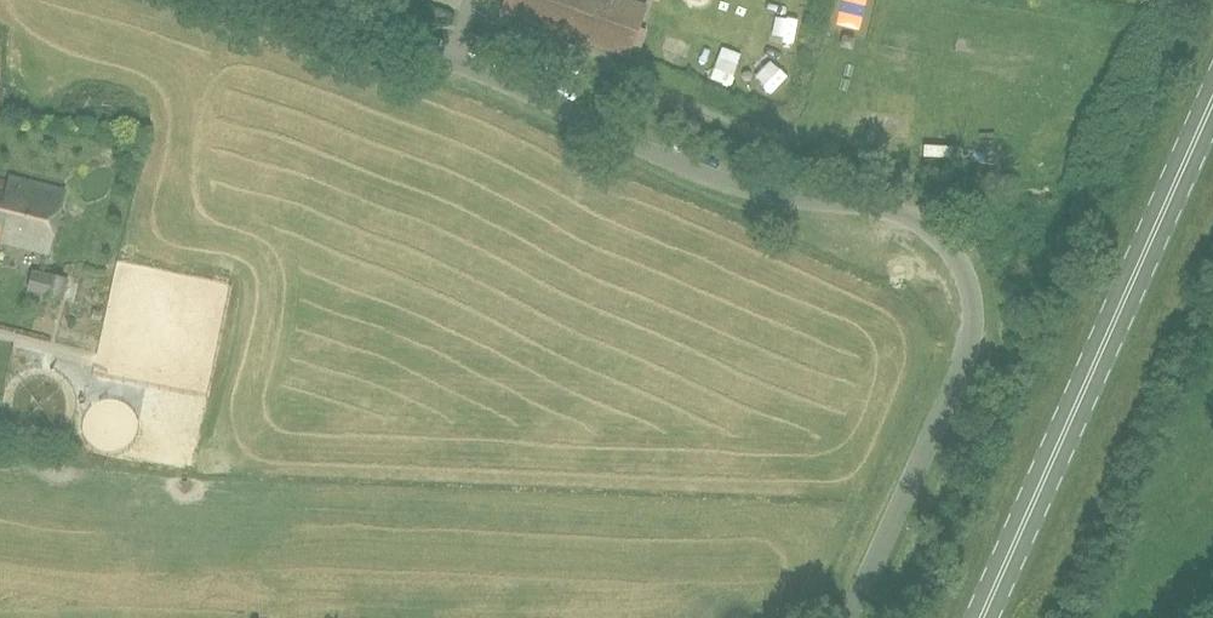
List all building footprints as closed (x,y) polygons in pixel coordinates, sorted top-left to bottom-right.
[(502,13),(627,59),(632,47),(638,29),(646,8),(623,0),(506,0),(502,13)] [(756,36),(750,50),(769,58),(775,44),(756,36)] [(49,252),(64,191),(9,177),(8,181),(0,179),(0,240),(49,252)] [(43,295),(63,300),(68,279),(48,274),(48,277),(43,295)]
